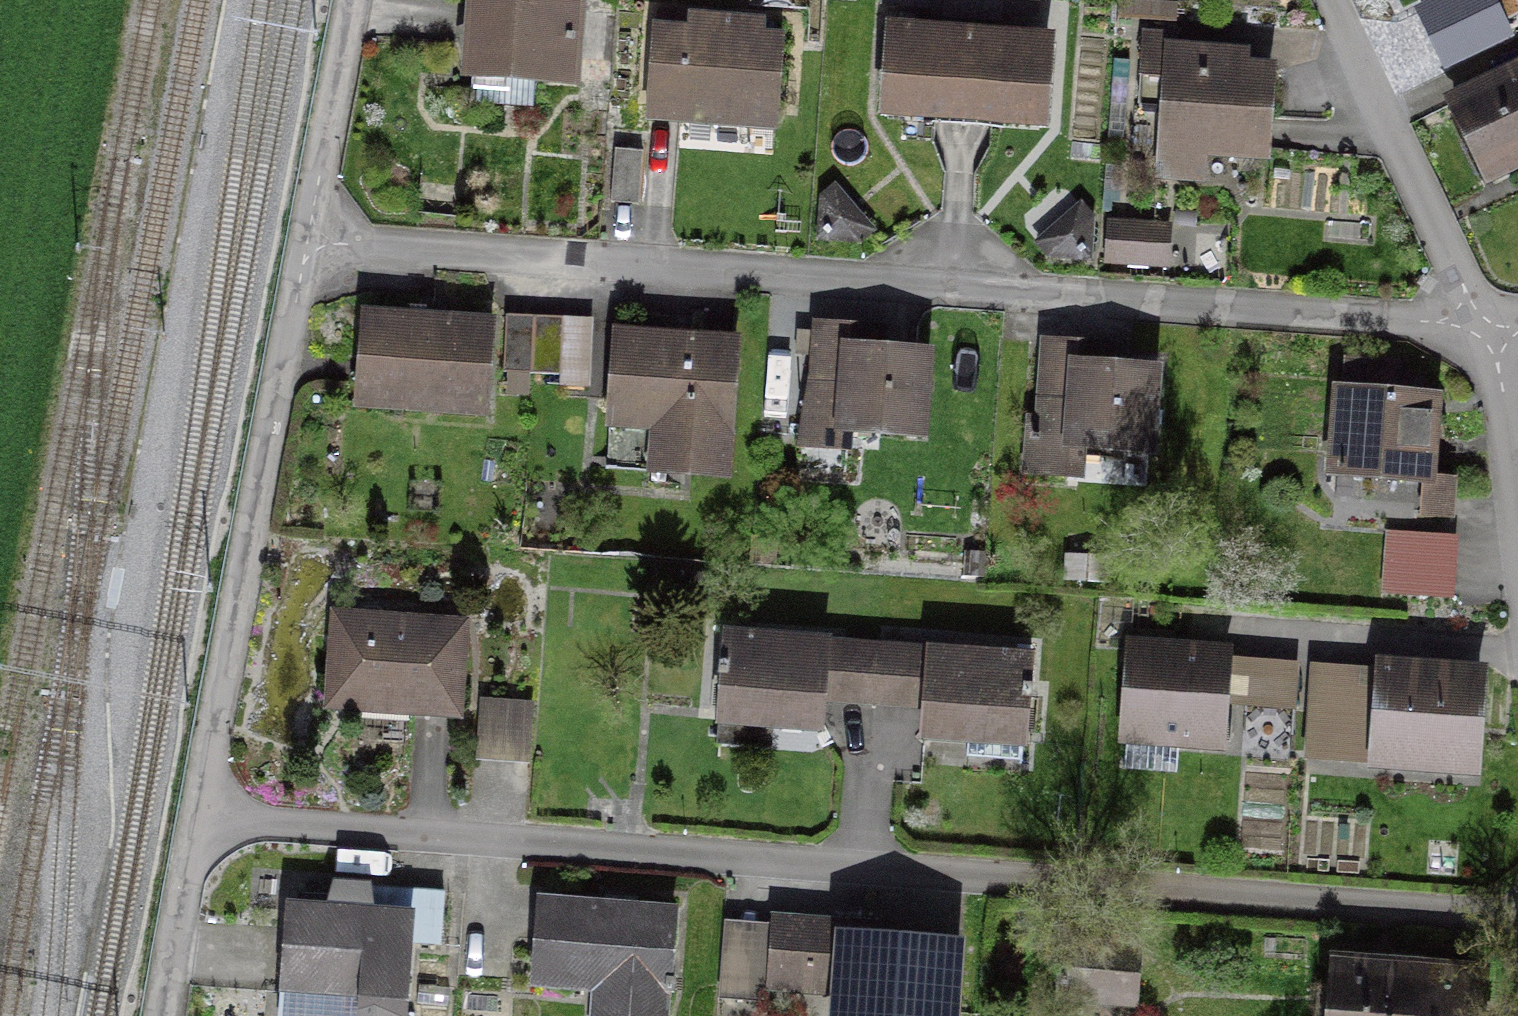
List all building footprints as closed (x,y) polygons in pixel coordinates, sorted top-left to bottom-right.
[(453,73),(552,79),(557,0),(457,0),(453,73)] [(883,10),(967,15),(967,0),(883,0),(883,10)] [(967,15),(1035,19),(1036,0),(967,0),(967,15)] [(1469,5),(1419,27),(1438,70),(1488,48),(1469,5)] [(784,22),(650,13),(643,111),(777,120),(784,22)] [(1043,111),(1047,40),(1010,38),(932,34),(890,32),(886,102),(926,104),(925,124),(1005,128),(1006,109),(1043,111)] [(1259,44),(1150,41),(1148,119),(1174,120),(1172,182),(1218,183),(1218,164),(1289,166),(1292,68),(1258,67),(1259,44)] [(1458,109),(1499,187),(1517,177),(1517,78),(1458,109)] [(638,146),(606,145),(604,195),(636,196),(638,146)] [(875,237),(822,182),(818,233),(875,237)] [(1083,203),(1041,240),(1080,255),(1083,203)] [(1151,216),(1090,213),(1088,255),(1149,258),(1151,216)] [(590,372),(592,320),(541,318),(518,316),(507,316),(504,368),(590,372)] [(392,318),(366,318),(363,406),(410,408),(410,396),(491,399),(494,322),(392,318)] [(903,335),(817,332),(812,454),(857,456),(858,435),(946,438),(949,352),(902,350),(903,335)] [(751,343),(623,340),(621,436),(665,437),(664,486),(747,488),(751,343)] [(1123,348),(1049,344),(1043,448),(1169,455),(1174,370),(1122,367),(1123,348)] [(1454,398),(1345,391),(1339,480),(1448,488),(1454,398)] [(1464,548),(1393,542),(1388,602),(1459,607),(1464,548)] [(482,626),(344,617),(338,713),(476,722),(482,626)] [(831,662),(832,643),(728,636),(720,742),(770,746),(772,715),(827,719),(831,662)] [(846,646),(841,709),(857,710),(890,713),(899,713),(911,714),(915,651),(846,646)] [(1033,658),(933,651),(932,670),(928,725),(972,728),(970,755),(1027,759),(1033,658)] [(1228,657),(1131,652),(1127,737),(1222,742),(1224,703),(1294,706),(1296,672),(1227,669),(1228,657)] [(1484,677),(1389,670),(1382,763),(1477,770),(1484,677)] [(1366,676),(1317,674),(1313,754),(1363,756),(1366,676)] [(535,708),(486,707),(485,768),(534,769),(535,708)] [(286,903),(280,997),(366,1002),(365,1015),(414,1015),(420,911),(286,903)] [(556,907),(551,979),(605,982),(604,1015),(664,1015),(670,914),(556,907)] [(731,930),(728,1008),(770,1010),(771,1000),(855,1004),(854,1015),(954,1015),(957,949),(906,947),(907,926),(779,921),(778,932),(731,930)] [(1138,947),(1066,942),(1062,992),(1134,998),(1138,947)] [(1485,975),(1337,964),(1334,1015),(1482,1015),(1485,975)]
